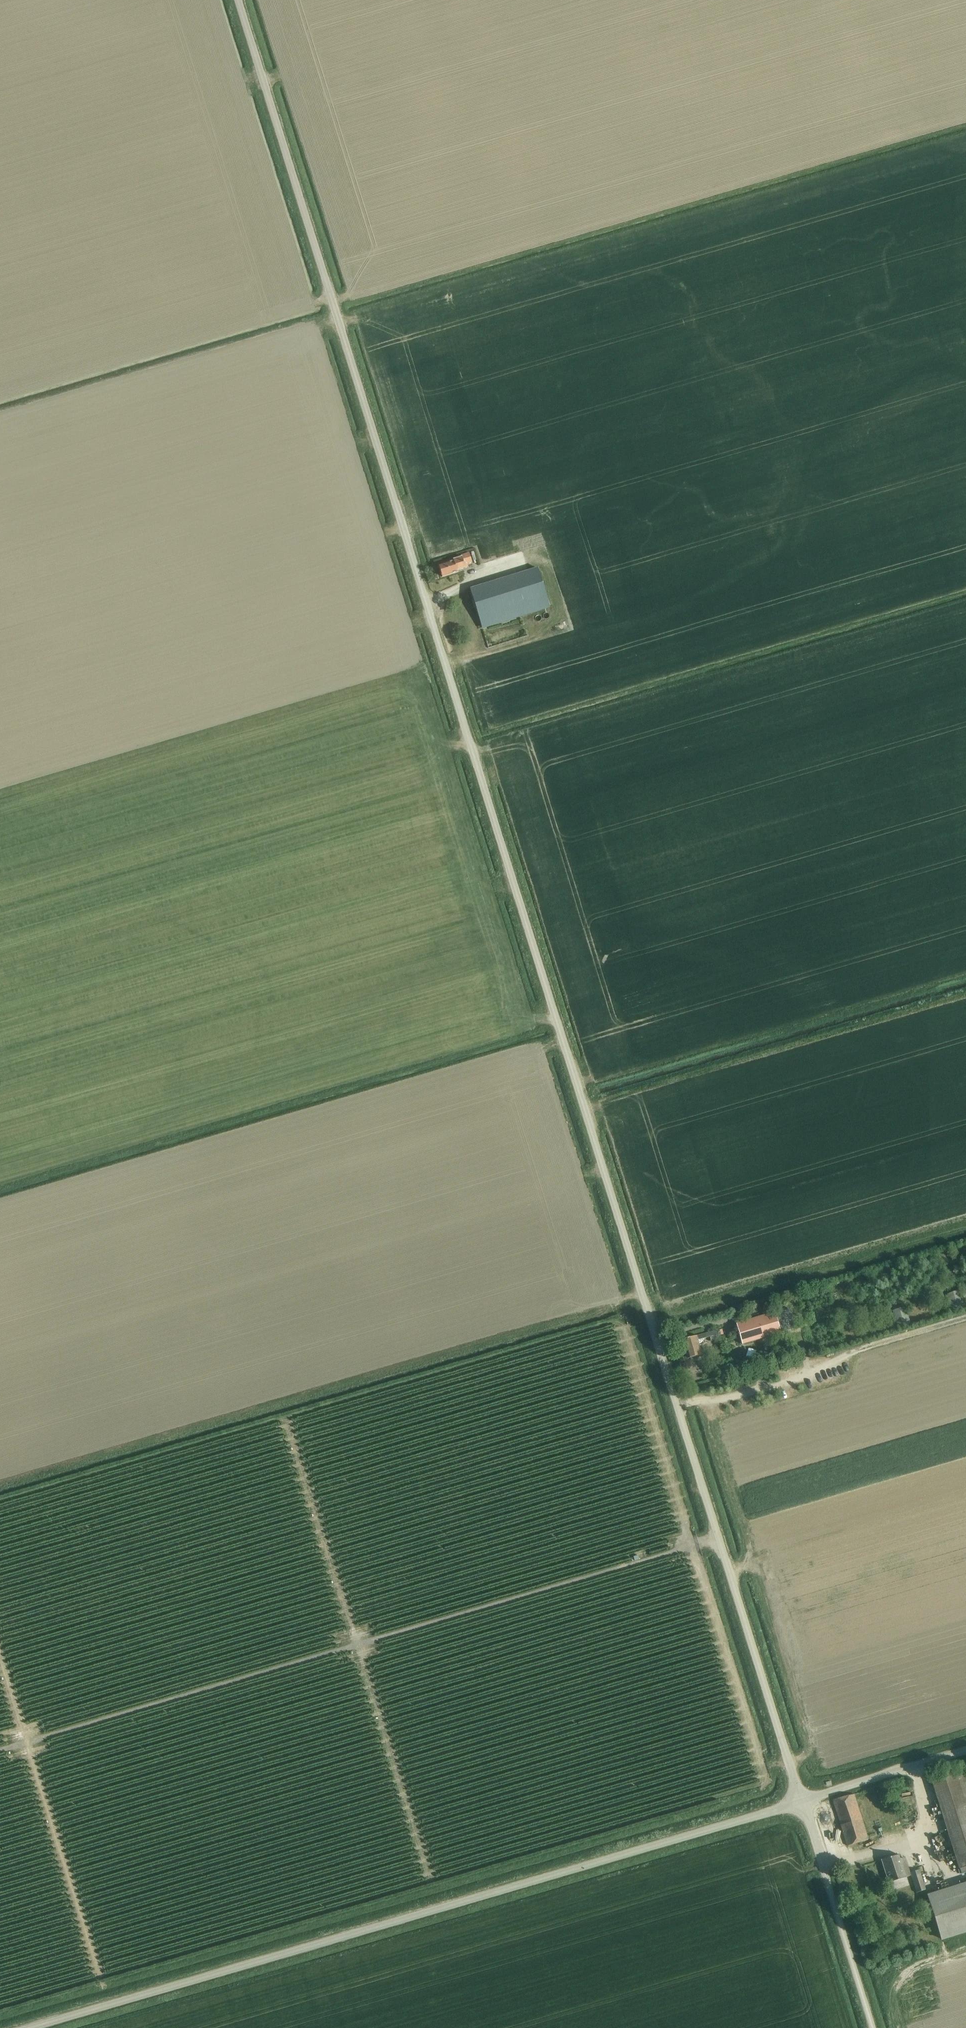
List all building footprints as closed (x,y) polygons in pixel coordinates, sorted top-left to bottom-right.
[(467,564),(472,563),(469,553),(461,556),(462,558),(453,560),(454,562),(439,567),(442,577),(458,572),(457,571),(468,567),(467,564)] [(482,627),(550,606),(538,569),(470,590),(482,627)] [(901,1322),(901,1309),(891,1309),(891,1323),(901,1322)] [(783,1311),(736,1325),(741,1344),(789,1330),(791,1329),(793,1329),(792,1325),(789,1325),(787,1324),(786,1321),(788,1321),(790,1320),(787,1310),(785,1310),(783,1311)] [(705,1334),(682,1340),(686,1353),(687,1359),(701,1355),(701,1353),(698,1344),(700,1343),(701,1342),(702,1341),(703,1340),(703,1338),(706,1338),(709,1337),(711,1341),(722,1337),(721,1335),(719,1330),(705,1334)] [(965,1770),(931,1780),(957,1869),(959,1868),(965,1866),(965,1774),(965,1770)] [(846,1846),(867,1840),(853,1794),(833,1800),(846,1846)] [(897,1855),(880,1860),(887,1883),(904,1878),(905,1878),(905,1877),(910,1875),(911,1875),(916,1893),(926,1890),(919,1870),(910,1873),(905,1857),(900,1859),(898,1855),(897,1855)] [(941,1940),(965,1932),(965,1883),(927,1895),(941,1940)]
